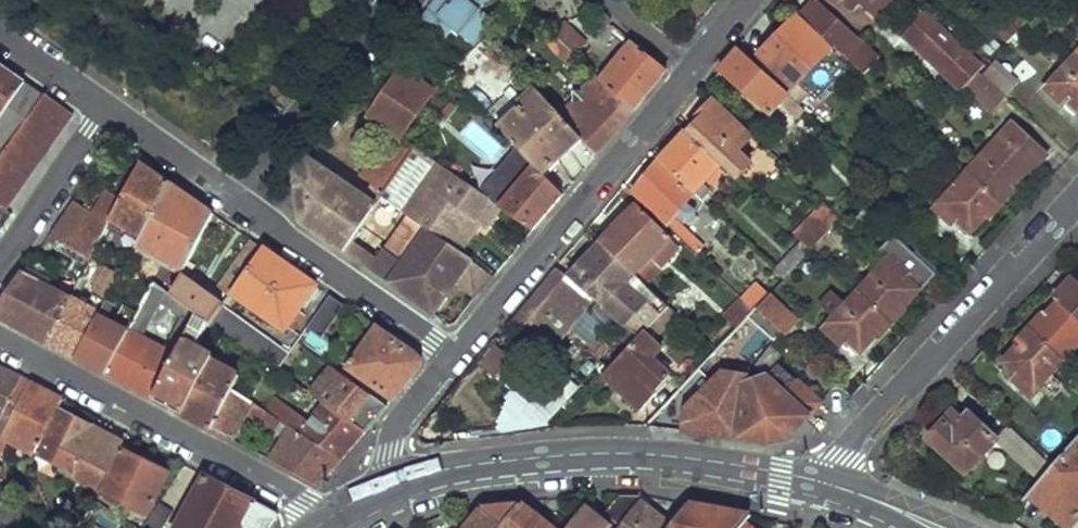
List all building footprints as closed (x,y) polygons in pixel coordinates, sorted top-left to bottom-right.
[(414,26),(439,47),(444,42),(463,57),(495,22),(481,10),(489,0),(435,0),(414,26)] [(851,59),(864,45),(817,0),(816,0),(802,15),(838,47),(851,59)] [(851,9),(858,0),(859,0),(841,0),(851,9)] [(858,0),(880,20),(898,0),(859,0),(858,0)] [(998,31),(1011,42),(1033,18),(1020,6),(998,31)] [(558,37),(575,54),(590,39),(563,11),(547,26),(558,37)] [(929,13),(909,35),(921,47),(942,24),(929,13)] [(801,103),(822,82),(827,86),(848,64),(798,17),(762,54),(796,86),(790,92),(791,94),(801,103)] [(921,47),(966,89),(971,84),(983,71),(987,66),(942,24),(921,47)] [(551,44),(587,80),(595,73),(575,54),(558,37),(551,44)] [(602,80),(633,111),(667,69),(664,67),(636,45),(614,69),(609,65),(598,76),(602,80)] [(719,70),(771,115),(782,104),(799,120),(808,110),(801,103),(791,94),(788,97),(737,48),(719,70)] [(983,71),(1007,94),(1021,79),(997,56),(987,66),(983,71)] [(1047,91),(1066,108),(1072,101),(1077,107),(1077,57),(1047,91)] [(1,118),(24,83),(0,66),(0,117),(1,118)] [(403,137),(437,88),(404,66),(370,115),(399,135),(403,137)] [(971,84),(996,107),(1007,94),(983,71),(971,84)] [(582,138),(597,155),(633,111),(602,80),(561,116),(582,138)] [(0,120),(0,161),(44,96),(24,83),(1,118),(0,120)] [(517,144),(546,173),(582,138),(561,116),(537,90),(499,126),(517,144)] [(6,211),(71,115),(44,96),(0,161),(0,207),(6,211)] [(723,162),(737,175),(752,160),(739,148),(746,140),(760,153),(767,146),(754,133),(750,136),(715,103),(702,117),(704,119),(692,132),(723,162)] [(968,172),(1002,204),(1019,187),(1016,184),(1028,171),(1031,173),(1048,155),(1014,123),(968,172)] [(663,161),(695,192),(723,162),(692,132),(677,148),(676,146),(663,161)] [(403,137),(399,135),(382,152),(363,179),(373,187),(385,196),(415,150),(417,147),(403,137)] [(517,144),(482,195),(503,209),(534,230),(565,194),(546,173),(517,144)] [(415,150),(385,196),(406,211),(417,195),(424,200),(445,170),(415,150)] [(300,220),(346,252),(385,196),(373,187),(366,198),(308,157),(295,172),(300,220)] [(635,190),(690,243),(694,237),(673,218),(677,213),(685,220),(694,210),(686,201),(695,192),(663,161),(635,190)] [(952,213),(972,231),(987,216),(989,218),(1002,204),(968,172),(959,162),(929,194),(938,202),(934,207),(947,219),(952,213)] [(124,200),(113,221),(143,236),(170,183),(142,163),(124,200)] [(417,195),(406,211),(430,229),(462,253),(475,235),(461,225),(468,216),(482,225),(489,230),(503,209),(482,195),(445,170),(424,200),(417,195)] [(143,236),(138,245),(184,268),(211,212),(170,183),(143,236)] [(109,191),(72,251),(91,263),(101,245),(113,221),(124,200),(109,191)] [(495,279),(472,262),(473,260),(462,253),(430,229),(405,263),(381,246),(406,211),(385,196),(346,252),(366,265),(435,314),(458,285),(477,300),(495,279)] [(76,200),(48,239),(57,245),(59,240),(72,239),(90,210),(76,200)] [(603,243),(637,274),(672,234),(639,203),(603,243)] [(4,229),(13,216),(6,211),(0,207),(0,227),(4,229)] [(810,251),(832,229),(816,214),(794,236),(810,251)] [(468,216),(461,225),(475,235),(482,225),(468,216)] [(252,241),(227,277),(237,285),(263,248),(252,241)] [(603,243),(569,279),(577,285),(593,301),(599,294),(642,334),(670,304),(637,274),(603,243)] [(237,285),(232,292),(287,329),(317,286),(263,248),(237,285)] [(72,299),(50,343),(79,359),(102,315),(130,262),(113,252),(96,285),(100,288),(89,308),(72,299)] [(860,291),(894,323),(908,310),(904,305),(917,291),(898,272),(906,264),(895,255),(860,291)] [(197,311),(211,321),(223,305),(187,281),(192,273),(184,268),(172,293),(176,296),(197,311)] [(509,327),(536,350),(562,320),(553,312),(577,285),(569,279),(559,270),(509,327)] [(0,309),(0,316),(50,343),(72,299),(25,273),(0,309)] [(1073,278),(1057,295),(1062,301),(1047,316),(1044,313),(1030,329),(1065,360),(1077,346),(1077,282),(1073,278)] [(841,333),(861,351),(875,336),(878,339),(894,323),(860,291),(825,328),(836,339),(841,333)] [(323,337),(346,305),(331,295),(308,326),(323,337)] [(176,296),(171,306),(192,322),(197,311),(176,296)] [(139,311),(108,373),(130,385),(152,342),(143,337),(156,311),(143,304),(139,311)] [(604,377),(641,410),(675,375),(645,348),(679,313),(670,304),(642,334),(604,377)] [(102,315),(79,359),(108,373),(139,311),(128,306),(120,323),(102,315)] [(185,335),(155,399),(185,415),(213,360),(215,357),(195,344),(203,332),(222,343),(227,333),(211,321),(197,311),(192,322),(185,335)] [(584,313),(573,332),(593,342),(603,323),(584,313)] [(378,329),(351,368),(394,398),(418,368),(417,356),(378,329)] [(1005,362),(1017,373),(1012,379),(1031,396),(1065,360),(1030,329),(1016,344),(1019,347),(1005,362)] [(152,342),(130,385),(155,399),(185,335),(177,330),(170,344),(163,341),(160,347),(152,342)] [(531,441),(578,385),(551,362),(536,381),(496,347),(481,364),(520,397),(503,418),(531,441)] [(213,360),(185,415),(213,430),(235,387),(254,352),(247,348),(234,372),(213,360)] [(7,411),(23,378),(0,366),(0,408),(7,411)] [(311,383),(306,390),(328,406),(366,433),(387,407),(331,367),(315,386),(311,383)] [(690,399),(685,430),(729,436),(769,442),(788,438),(819,404),(791,376),(787,381),(791,386),(783,393),(767,378),(746,382),(747,375),(717,370),(690,399)] [(0,424),(0,466),(12,440),(40,455),(61,411),(66,401),(23,378),(7,411),(0,424)] [(235,387),(213,430),(234,441),(250,414),(278,429),(283,420),(269,410),(235,387)] [(279,398),(269,410),(283,420),(294,428),(343,461),(366,433),(328,406),(314,425),(279,398)] [(61,411),(40,455),(75,473),(73,478),(104,492),(125,449),(127,446),(61,411)] [(930,441),(968,475),(999,440),(972,415),(966,422),(956,413),(930,441)] [(294,428),(271,460),(322,487),(343,461),(294,428)] [(1002,437),(1031,464),(1039,454),(1010,428),(1002,437)] [(1047,478),(1032,496),(1069,527),(1072,527),(1077,520),(1077,442),(1055,469),(1047,478)] [(125,449),(104,492),(151,514),(171,474),(125,449)] [(1031,464),(1047,478),(1055,469),(1039,454),(1031,464)] [(180,527),(275,527),(282,514),(208,475),(180,527)] [(618,527),(663,527),(670,519),(643,497),(640,499),(624,520),(618,527)] [(626,501),(615,514),(624,520),(640,499),(626,501)] [(86,527),(99,527),(103,521),(113,527),(141,527),(99,502),(86,527)] [(670,527),(742,527),(745,524),(752,516),(715,509),(688,504),(670,527)] [(146,527),(167,527),(175,514),(160,505),(146,527)] [(501,527),(569,527),(520,505),(504,525),(501,527)] [(612,523),(589,505),(570,527),(608,527),(612,523)] [(504,525),(485,510),(471,526),(467,521),(461,522),(456,527),(501,527),(504,525)]
